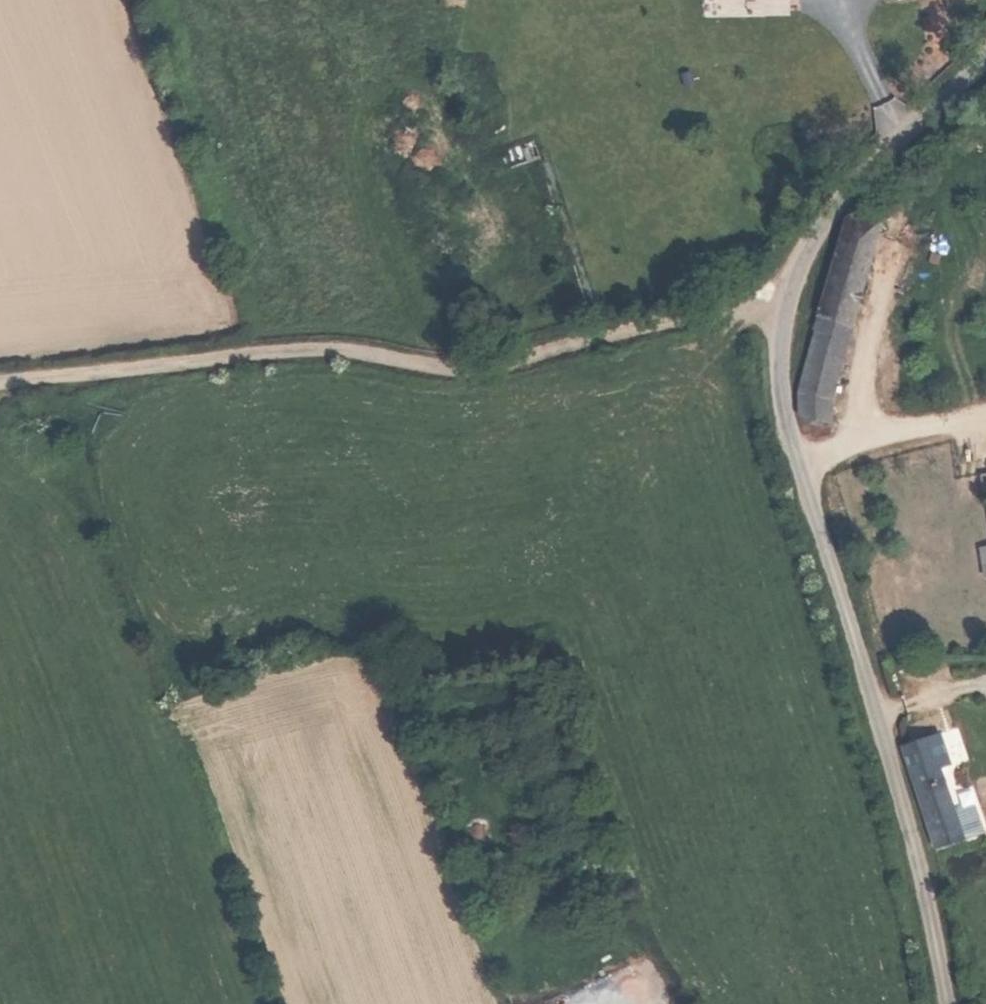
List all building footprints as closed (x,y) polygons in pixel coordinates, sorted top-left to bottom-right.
[(832,232),(861,244),(871,218),(842,207),(832,232)] [(798,419),(830,423),(828,391),(861,244),(832,232),(810,312),(793,393),(798,419)] [(976,580),(985,579),(985,563),(974,565),(976,580)] [(894,747),(901,771),(930,763),(932,770),(941,767),(931,736),(901,745),(894,747)] [(930,763),(901,771),(925,849),(952,842),(930,763)]
